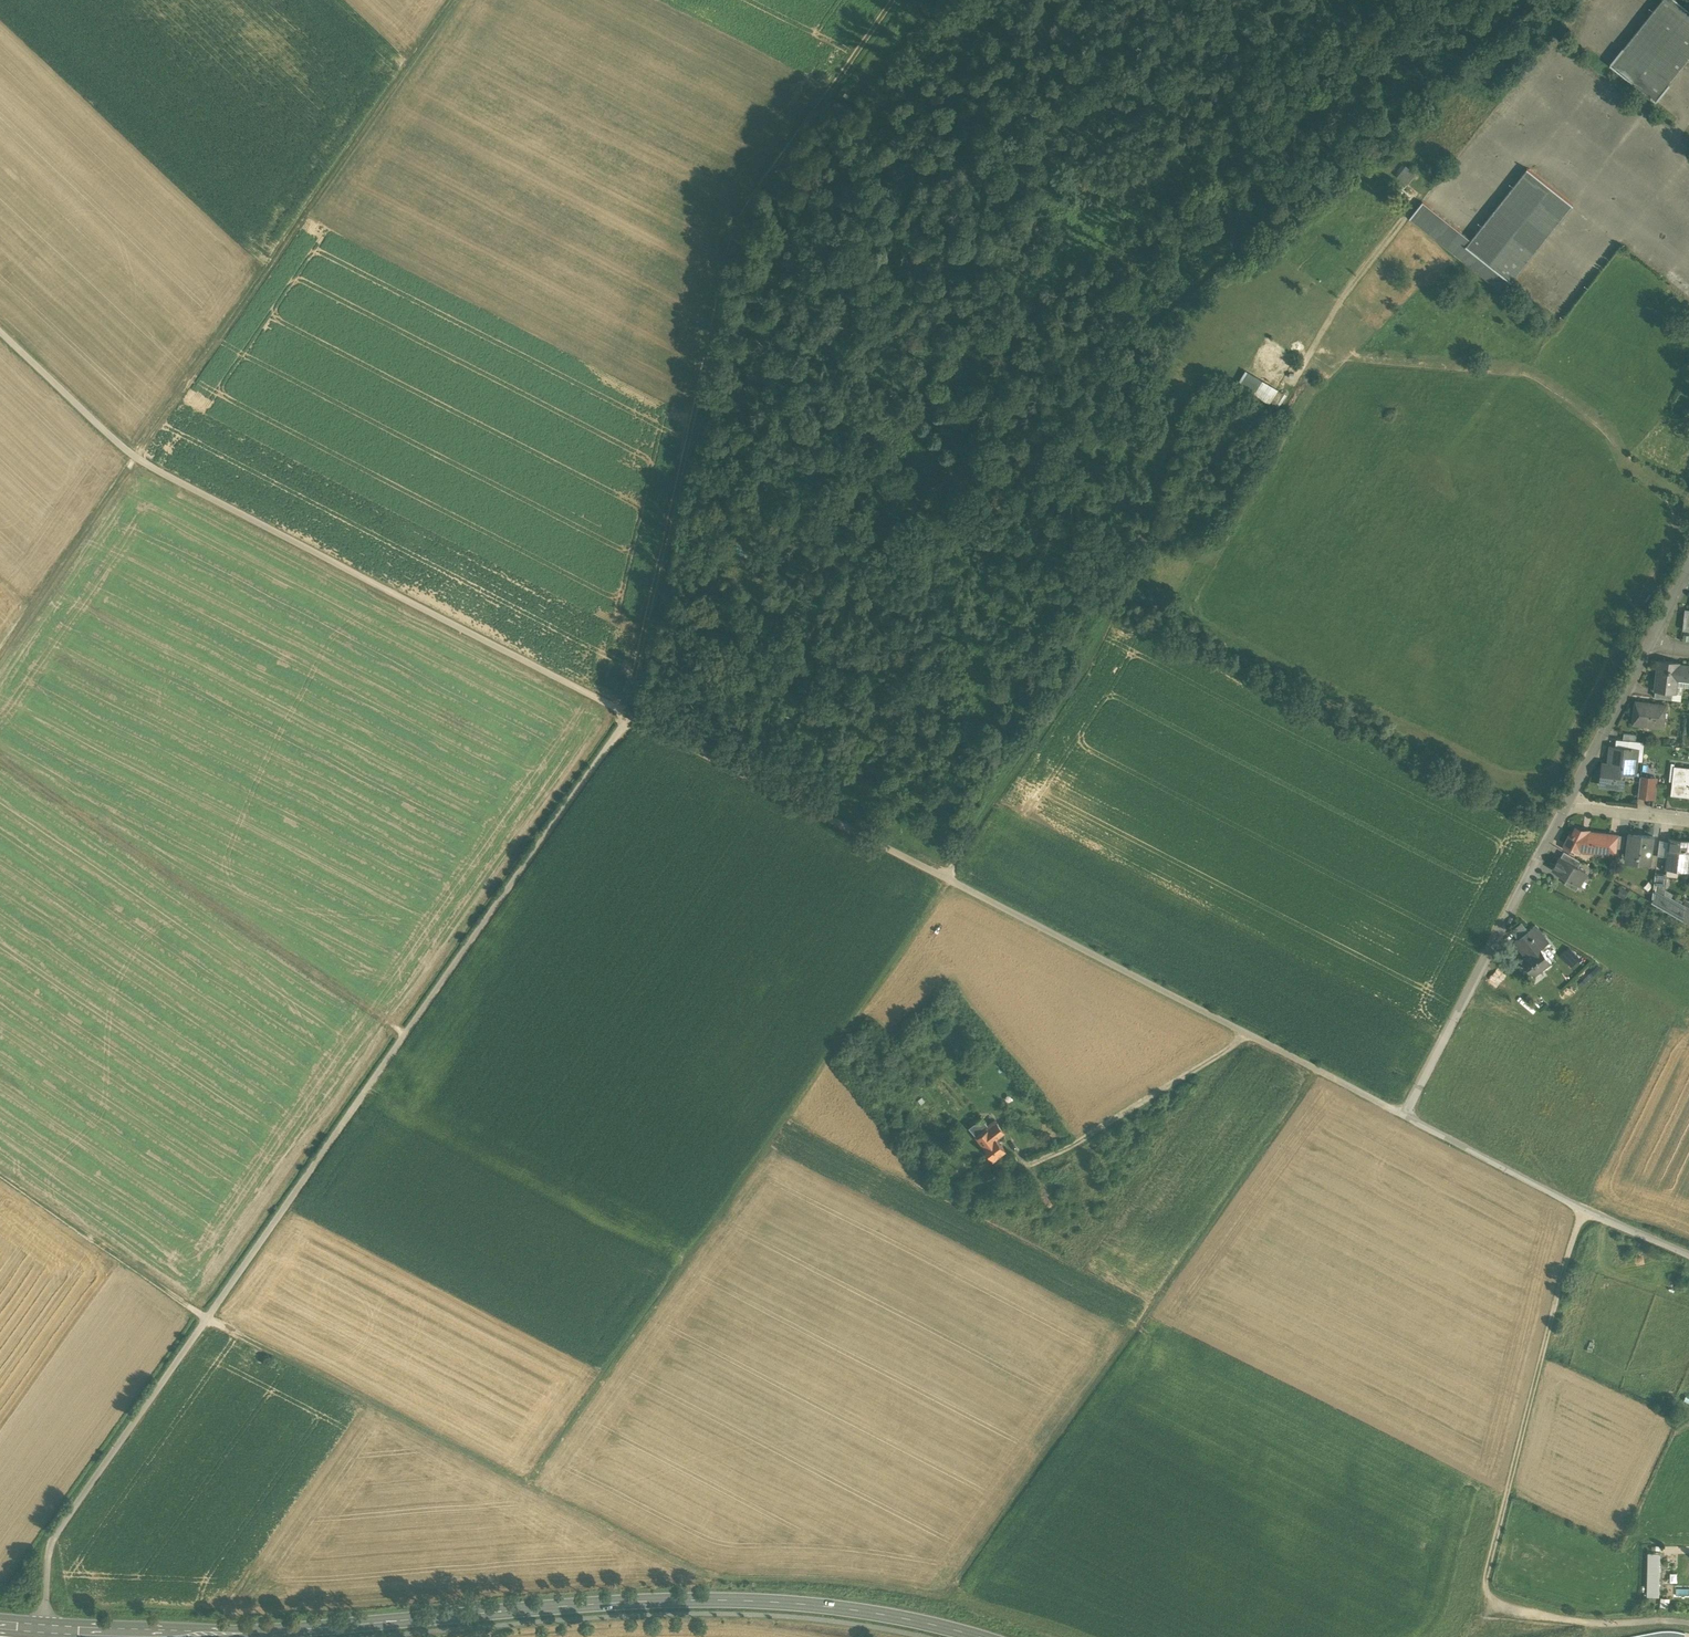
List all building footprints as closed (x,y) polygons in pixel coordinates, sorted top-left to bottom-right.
[(1624,48),(1623,47),(1611,63),(1610,63),(1609,64),(1656,101),(1656,100),(1656,99),(1669,84),(1668,83),(1688,58),(1688,9),(1678,0),(1662,0),(1624,48)] [(1416,173),(1405,165),(1397,175),(1408,183),(1416,173)] [(1471,239),(1422,200),(1409,217),(1503,291),(1511,281),(1512,282),(1512,280),(1572,205),(1573,205),(1573,204),(1527,167),(1526,168),(1527,169),(1471,239)] [(1237,380),(1269,399),(1277,386),(1244,367),(1237,380)] [(1272,396),(1277,399),(1282,392),(1277,388),(1272,396)] [(1658,659),(1654,688),(1673,691),(1675,691),(1677,679),(1688,680),(1688,665),(1679,663),(1679,661),(1658,659)] [(1673,691),(1655,688),(1654,695),(1672,697),(1673,691)] [(1666,703),(1636,700),(1633,721),(1663,725),(1666,703)] [(1635,739),(1629,739),(1628,747),(1636,748),(1636,749),(1643,750),(1644,740),(1635,739)] [(1628,747),(1611,745),(1609,763),(1603,762),(1601,783),(1621,785),(1624,766),(1634,767),(1636,749),(1636,748),(1628,747)] [(1674,764),(1671,793),(1688,795),(1688,766),(1674,764)] [(1656,776),(1640,775),(1638,794),(1654,796),(1656,776)] [(1610,833),(1583,829),(1576,827),(1572,834),(1570,833),(1565,843),(1578,848),(1580,844),(1594,851),(1595,849),(1608,850),(1610,834),(1610,833)] [(1625,834),(1619,833),(1619,835),(1617,846),(1624,847),(1625,834)] [(1642,834),(1628,833),(1626,850),(1639,851),(1638,854),(1637,853),(1636,855),(1638,855),(1638,860),(1650,861),(1651,852),(1653,835),(1642,834)] [(1619,835),(1610,834),(1608,850),(1617,851),(1617,846),(1619,835)] [(1670,837),(1667,866),(1688,868),(1688,840),(1670,837)] [(1581,860),(1564,850),(1560,856),(1578,866),(1581,860)] [(1657,853),(1651,852),(1650,861),(1649,865),(1656,866),(1657,853)] [(1560,856),(1553,868),(1568,877),(1579,883),(1580,884),(1587,871),(1578,866),(1560,856)] [(1667,872),(1655,871),(1651,901),(1682,918),(1685,903),(1665,891),(1667,872)] [(1579,883),(1568,877),(1564,882),(1576,889),(1579,883)] [(1549,942),(1535,926),(1528,931),(1541,948),(1549,942)] [(1541,948),(1528,931),(1514,942),(1526,957),(1522,960),(1534,974),(1544,968),(1552,962),(1541,948)] [(1580,958),(1568,946),(1560,954),(1572,965),(1580,958)] [(1552,962),(1544,968),(1546,971),(1554,965),(1552,962)] [(982,1117),(969,1126),(978,1137),(990,1128),(982,1117)] [(990,1128),(978,1137),(984,1146),(996,1137),(1004,1131),(997,1122),(990,1128)] [(996,1137),(984,1146),(994,1159),(1006,1150),(996,1137)] [(1659,1550),(1653,1549),(1651,1549),(1648,1549),(1647,1592),(1659,1593),(1659,1550)] [(1675,1584),(1675,1593),(1688,1593),(1688,1584),(1675,1584)] [(1685,1631),(1671,1629),(1658,1629),(1619,1636),(1683,1636),(1685,1631)]
